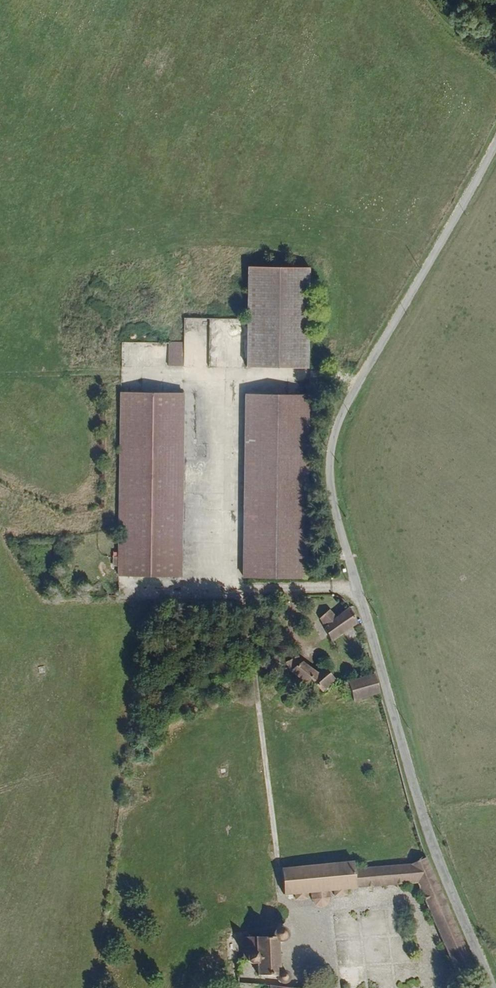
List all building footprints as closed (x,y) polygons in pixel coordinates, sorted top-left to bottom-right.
[(309,369),(311,269),(247,268),(245,368),(309,369)] [(209,330),(208,366),(243,367),(244,361),(243,361),(244,318),(194,317),(194,329),(209,330)] [(134,364),(135,342),(123,341),(122,364),(134,364)] [(185,341),(168,341),(167,366),(184,366),(185,341)] [(121,395),(121,547),(122,577),(183,578),(183,576),(182,395),(121,395)] [(246,578),(310,579),(310,395),(246,396),(246,578)] [(342,604),(333,608),(336,615),(345,611),(342,604)] [(358,625),(353,610),(346,614),(346,612),(330,621),(325,614),(314,620),(331,644),(358,625)] [(299,657),(285,659),(290,671),(301,684),(306,679),(311,685),(310,689),(312,694),(317,691),(319,695),(335,682),(323,665),(316,670),(299,657)] [(354,703),(378,699),(373,678),(349,684),(354,703)] [(419,864),(402,872),(346,880),(345,871),(274,879),(275,909),(287,909),(287,912),(298,911),(299,904),(300,904),(324,902),(328,902),(328,906),(338,906),(339,901),(408,894),(450,987),(452,987),(467,981),(419,864)] [(236,974),(241,973),(241,979),(248,980),(248,987),(283,987),(283,978),(278,978),(277,967),(280,966),(280,959),(278,957),(283,953),(283,950),(283,948),(281,945),(277,943),(272,943),(269,944),(267,946),(266,949),(266,952),(236,953),(236,974)]
